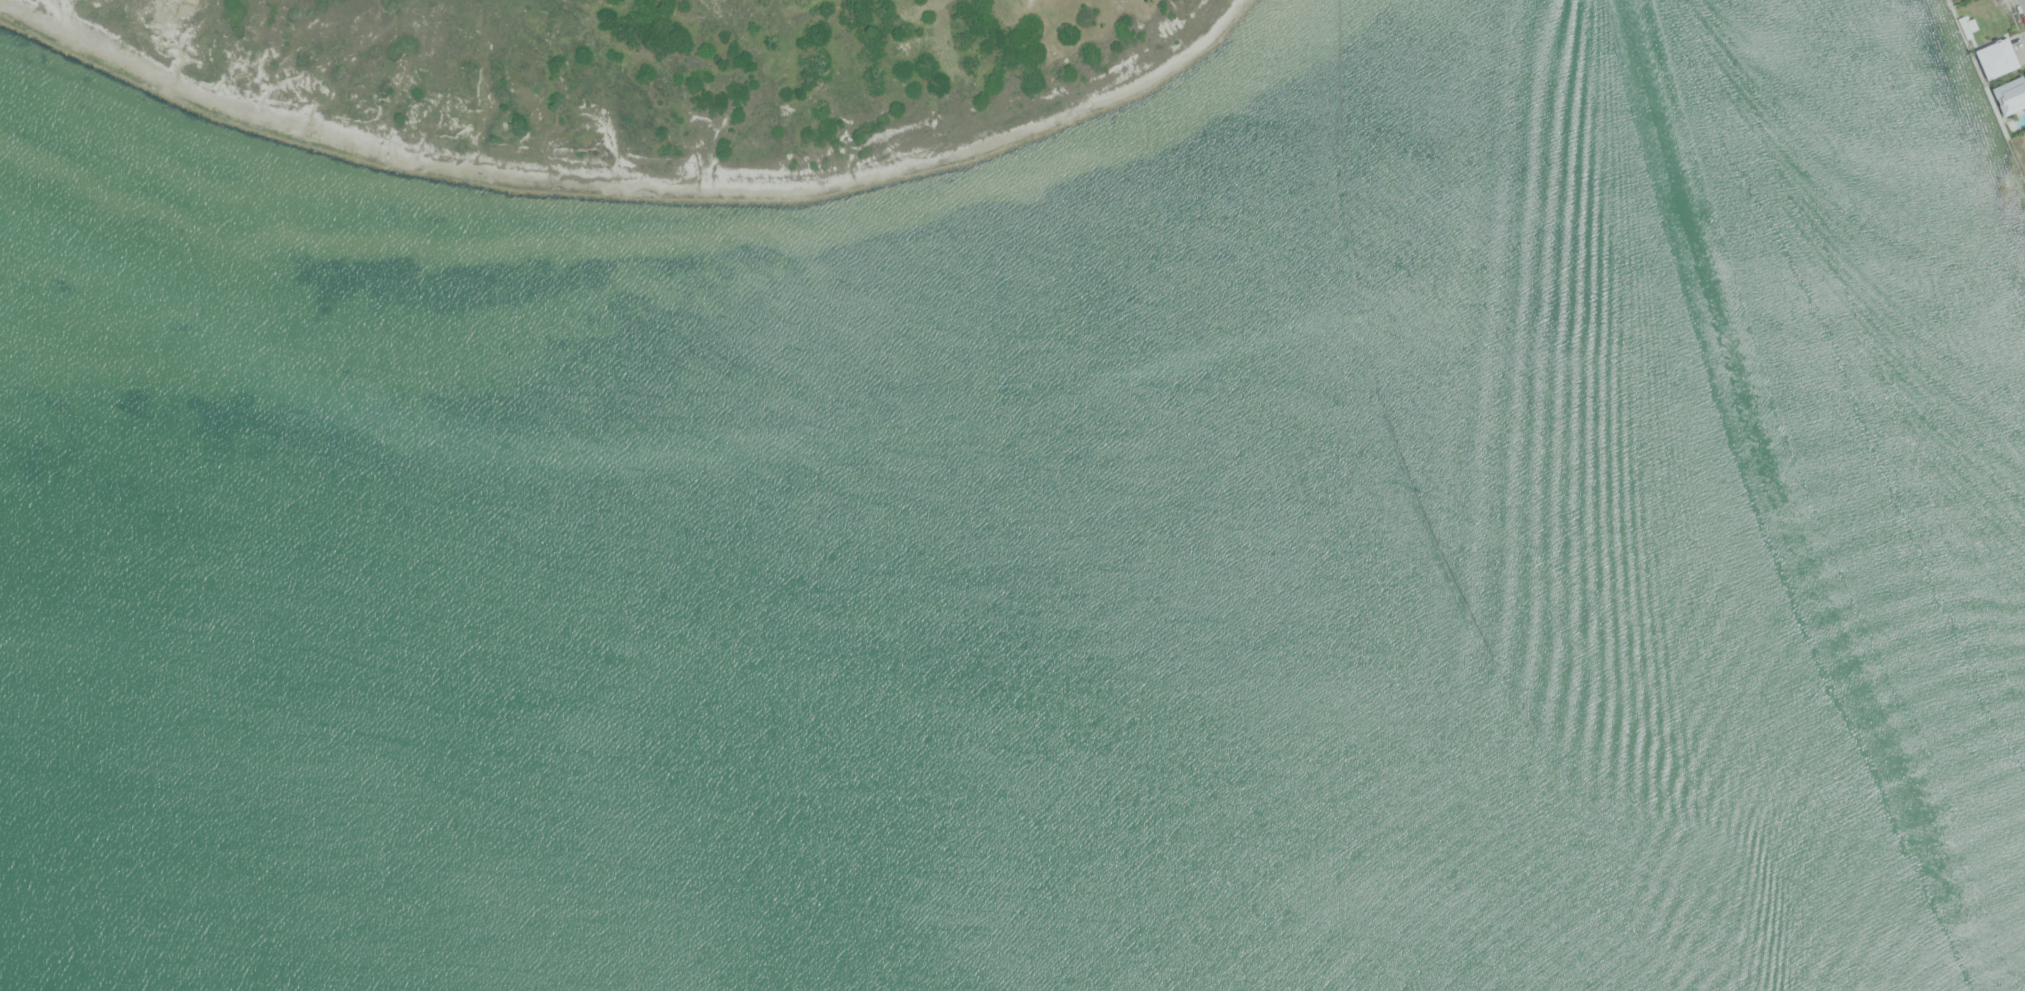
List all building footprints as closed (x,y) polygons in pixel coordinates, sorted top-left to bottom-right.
[(1971,49),(1983,80),(2017,66),(2005,35),(1971,49)] [(2024,106),(2024,87),(2020,75),(1989,88),(2001,116),(2024,106)]
